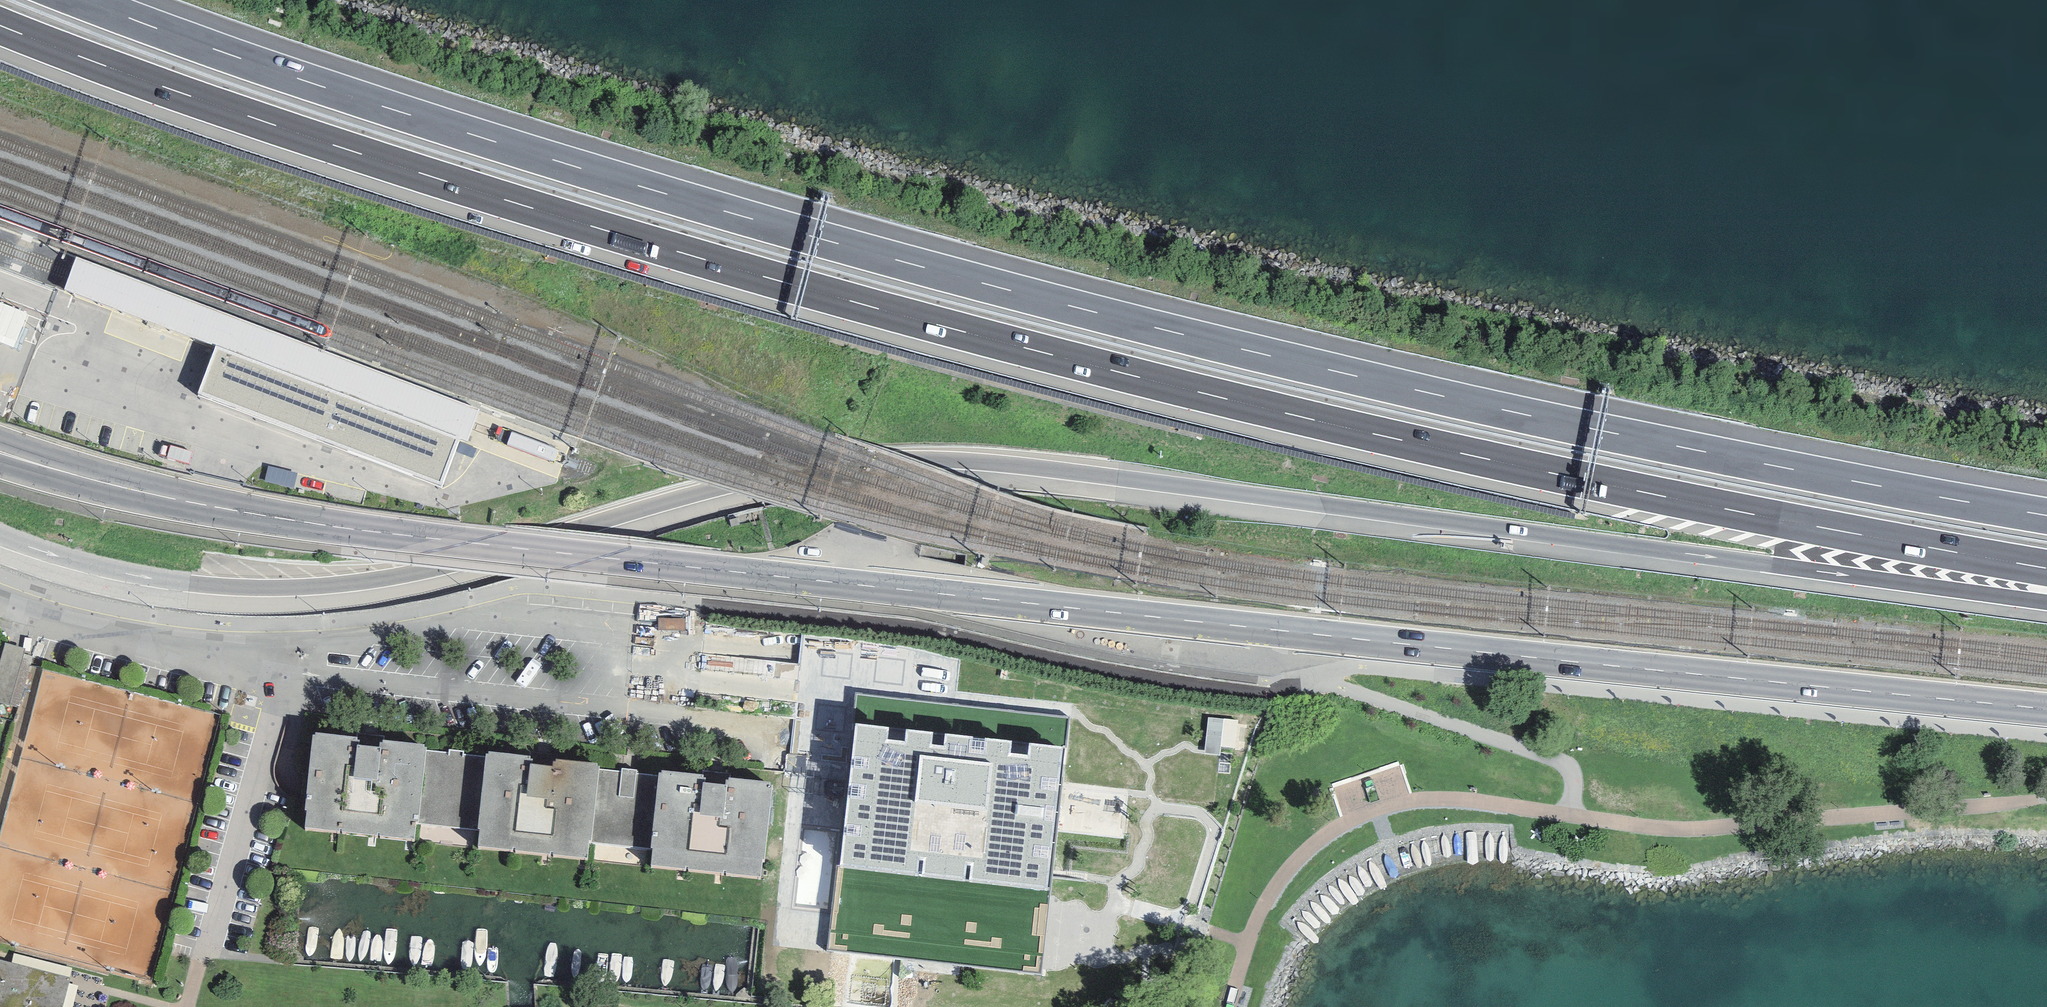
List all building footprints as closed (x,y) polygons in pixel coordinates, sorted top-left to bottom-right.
[(214,347),(459,442),(466,445),(480,409),(76,256),(64,290),(214,347)] [(22,339),(30,304),(0,297),(0,334),(22,339)] [(459,442),(214,347),(197,393),(441,487),(459,442)] [(0,640),(0,704),(11,707),(22,663),(26,651),(6,645),(0,640)] [(1209,747),(1240,747),(1241,716),(1210,715),(1209,747)] [(1064,756),(855,733),(830,952),(1040,975),(1064,756)] [(356,739),(310,734),(301,827),(415,839),(417,825),(424,753),(425,746),(378,741),(378,746),(355,744),(356,739)] [(445,756),(424,753),(417,825),(475,832),(483,760),(464,758),(465,752),(446,751),(445,756)] [(529,758),(483,754),(483,760),(475,832),(474,846),(588,858),(590,843),(597,772),(598,765),(551,760),(551,766),(528,763),(529,758)] [(618,774),(597,772),(590,843),(648,849),(656,778),(637,776),(637,770),(619,768),(618,774)] [(702,774),(657,770),(656,778),(648,849),(647,863),(761,875),(771,781),(725,776),(724,782),(701,779),(702,774)] [(12,963),(70,978),(72,968),(14,953),(12,963)] [(0,960),(0,1006),(62,1006),(68,983),(70,978),(12,963),(0,960)] [(68,983),(62,1006),(72,1006),(78,986),(68,983)]
